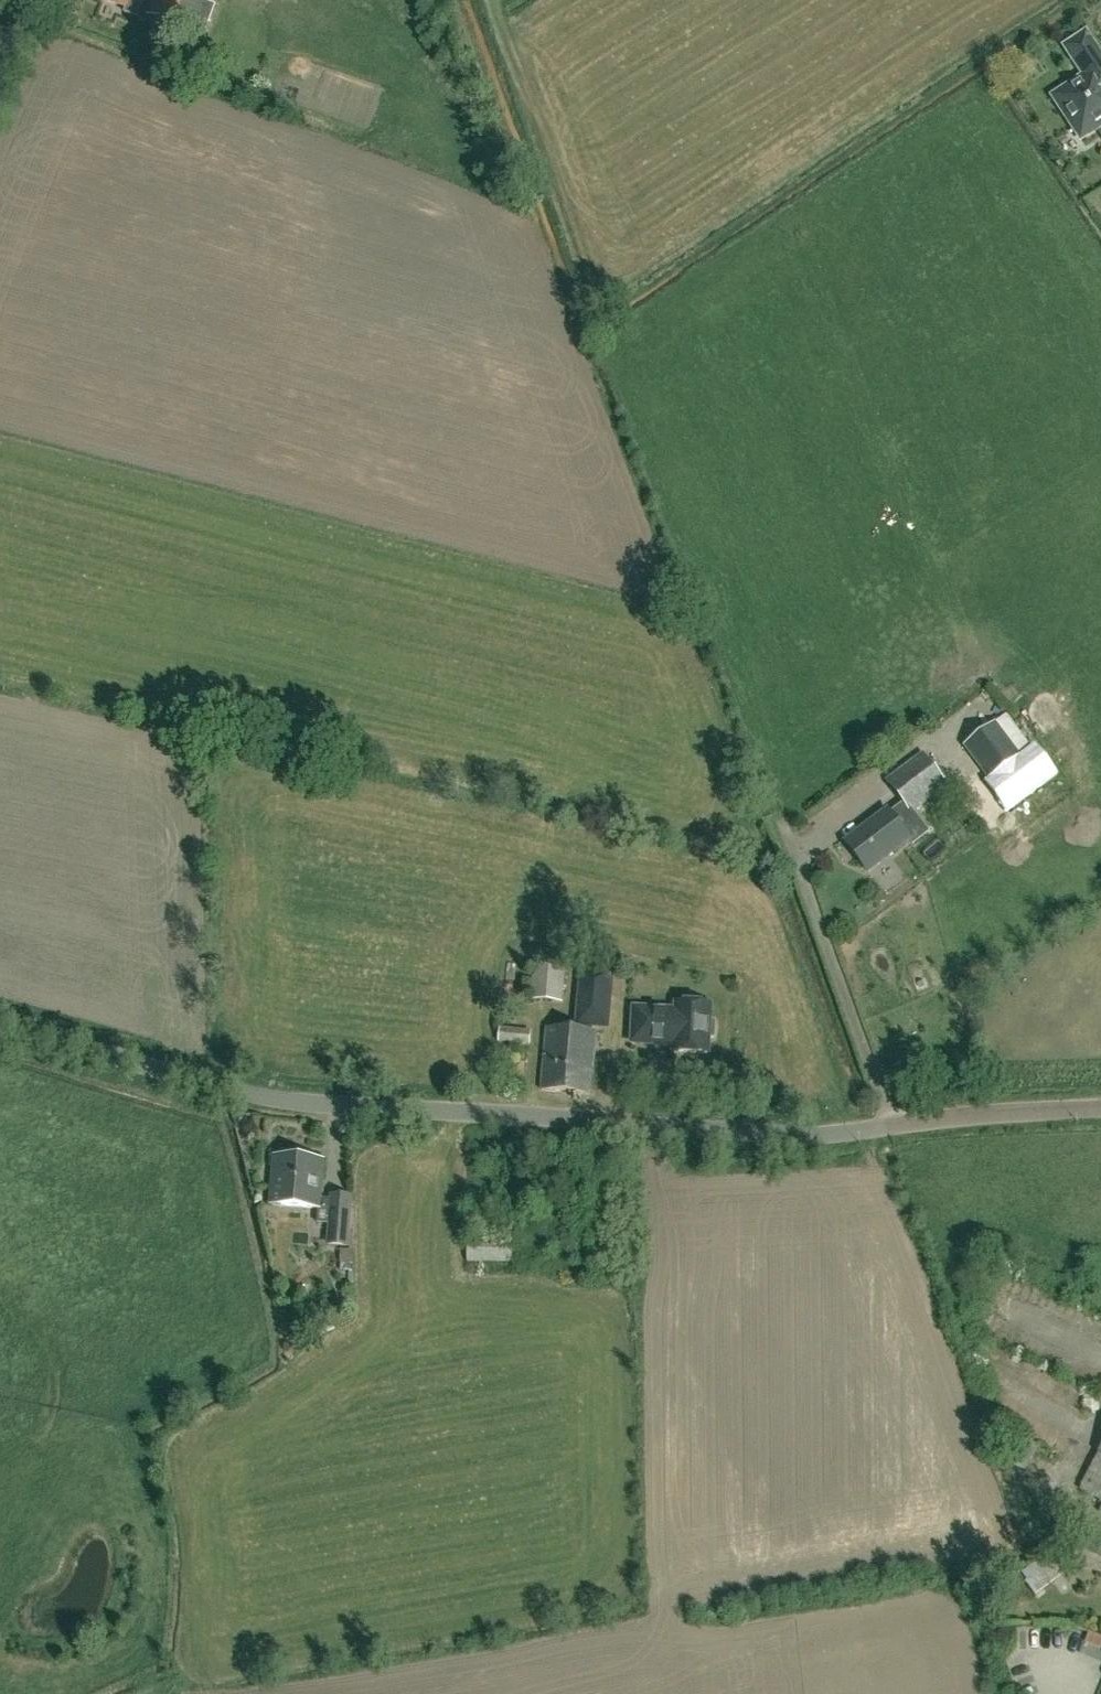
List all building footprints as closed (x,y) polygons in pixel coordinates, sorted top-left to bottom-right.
[(144,0),(110,0),(126,6),(123,14),(137,19),(144,0)] [(196,0),(151,0),(146,15),(186,29),(196,0)] [(1061,108),(1081,139),(1100,125),(1100,80),(1091,66),(1100,59),(1100,57),(1085,33),(1064,47),(1083,76),(1053,96),(1061,108)] [(1019,757),(993,723),(961,746),(987,780),(1019,757)] [(912,811),(946,786),(921,754),(887,780),(903,802),(889,813),(886,810),(844,842),(865,870),(908,837),(911,842),(927,831),(912,811)] [(561,1003),(564,967),(532,964),(529,1001),(561,1003)] [(607,1026),(609,1004),(611,971),(583,969),(578,1024),(607,1026)] [(675,1044),(674,1051),(707,1053),(708,1038),(715,1038),(716,1020),(709,1020),(710,1005),(708,1005),(708,1001),(692,1000),(691,1004),(677,1003),(677,1010),(634,1008),(632,1042),(675,1044)] [(588,1095),(594,1033),(545,1028),(539,1090),(588,1095)] [(529,1045),(530,1031),(498,1029),(497,1044),(529,1045)] [(319,1199),(321,1160),(274,1157),(270,1206),(317,1209),(316,1224),(330,1225),(329,1245),(346,1246),(350,1197),(332,1196),(332,1199),(319,1199)] [(466,1263),(511,1263),(511,1238),(466,1238),(466,1263)] [(1026,1472),(1038,1447),(1022,1438),(1008,1462),(1026,1472)] [(1085,1475),(1100,1483),(1100,1445),(1085,1475)] [(1046,1608),(1044,1570),(1018,1571),(1020,1609),(1046,1608)]
